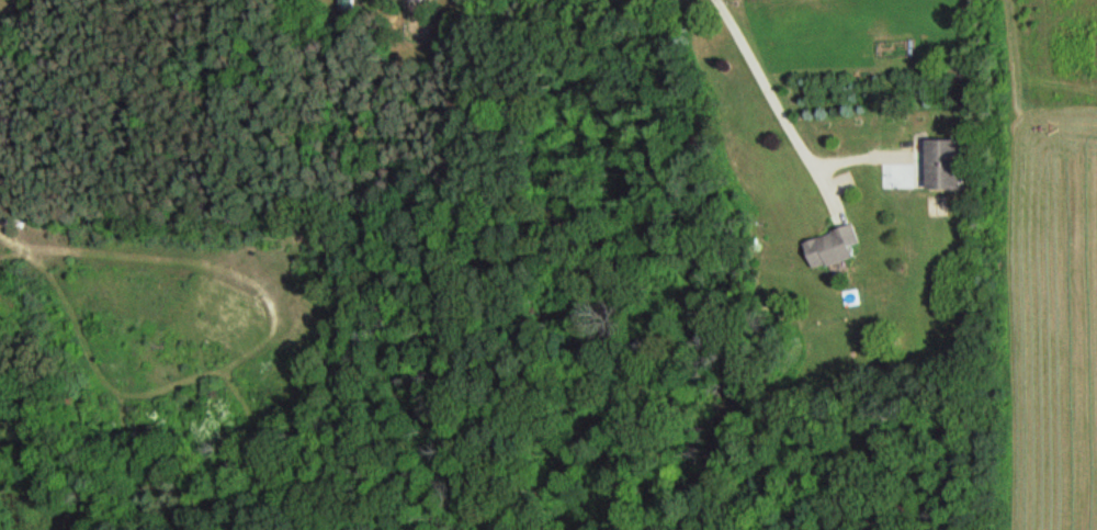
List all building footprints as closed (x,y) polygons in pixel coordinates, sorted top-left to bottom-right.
[(968,189),(968,139),(930,139),(930,189),(968,189)] [(864,243),(859,226),(809,241),(818,270),(861,257),(857,245),(864,243)]
